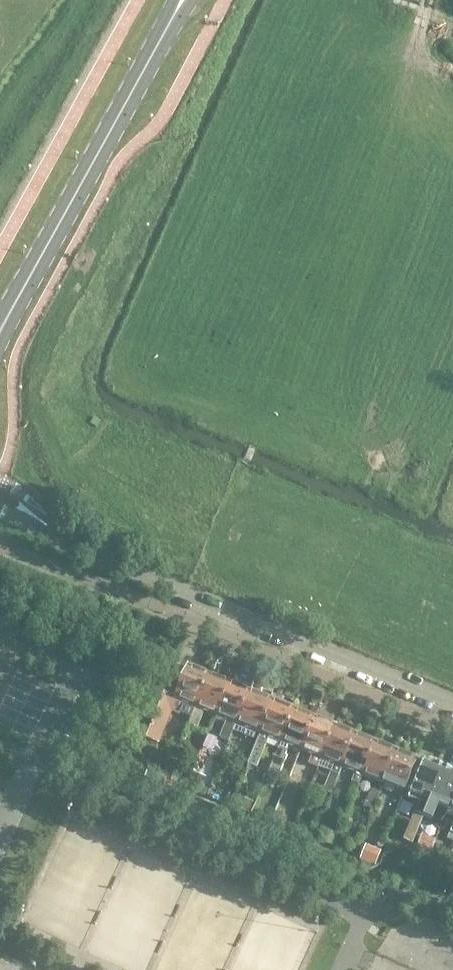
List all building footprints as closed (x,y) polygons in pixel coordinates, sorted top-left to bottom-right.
[(188,666),(173,698),(161,693),(141,737),(153,742),(168,709),(177,713),(181,703),(194,708),(196,709),(210,676),(188,666)] [(210,676),(196,709),(194,708),(187,726),(196,730),(204,712),(215,717),(230,684),(210,676)] [(230,684),(215,717),(226,721),(220,736),(229,740),(236,725),(250,692),(230,684)] [(250,692),(236,725),(256,733),(264,716),(268,717),(274,702),(250,692)] [(264,716),(256,733),(259,734),(247,764),(256,768),(268,738),(279,743),(293,709),(274,702),(268,717),(264,716)] [(281,743),(279,749),(286,752),(288,746),(301,751),(315,718),(293,709),(279,743),(281,743)] [(315,718),(301,751),(311,756),(307,764),(317,768),(321,760),(323,760),(337,727),(315,718)] [(337,727),(323,760),(333,765),(330,772),(323,791),(331,794),(339,775),(342,768),(357,735),(337,727)] [(357,735),(342,768),(354,773),(351,782),(358,786),(362,776),(363,777),(377,743),(357,735)] [(248,753),(252,742),(244,739),(240,749),(248,753)] [(382,785),(396,751),(377,743),(363,777),(382,785)] [(273,763),(265,781),(274,785),(286,757),(284,756),(286,752),(279,749),(273,763)] [(396,751),(382,785),(403,793),(412,772),(411,772),(416,758),(396,751)] [(421,798),(415,812),(409,826),(416,829),(422,815),(443,767),(424,760),(410,794),(421,798)] [(166,781),(172,767),(165,764),(159,780),(165,782),(166,781)] [(161,774),(142,767),(139,774),(157,781),(161,774)] [(172,767),(166,781),(178,786),(184,771),(172,767)] [(443,767),(422,815),(431,819),(438,805),(447,809),(452,795),(452,771),(443,767)] [(191,773),(184,789),(197,794),(204,779),(191,773)] [(371,789),(365,805),(372,808),(379,792),(371,789)] [(234,796),(231,804),(249,811),(252,803),(234,796)] [(389,823),(399,800),(391,797),(382,819),(389,823)] [(273,816),(270,825),(279,829),(283,819),(273,816)] [(445,840),(452,843),(452,819),(445,840)] [(316,840),(328,845),(333,832),(321,828),(316,840)] [(423,834),(419,846),(431,851),(435,839),(423,834)] [(381,852),(367,846),(366,846),(361,859),(375,864),(381,852)]
